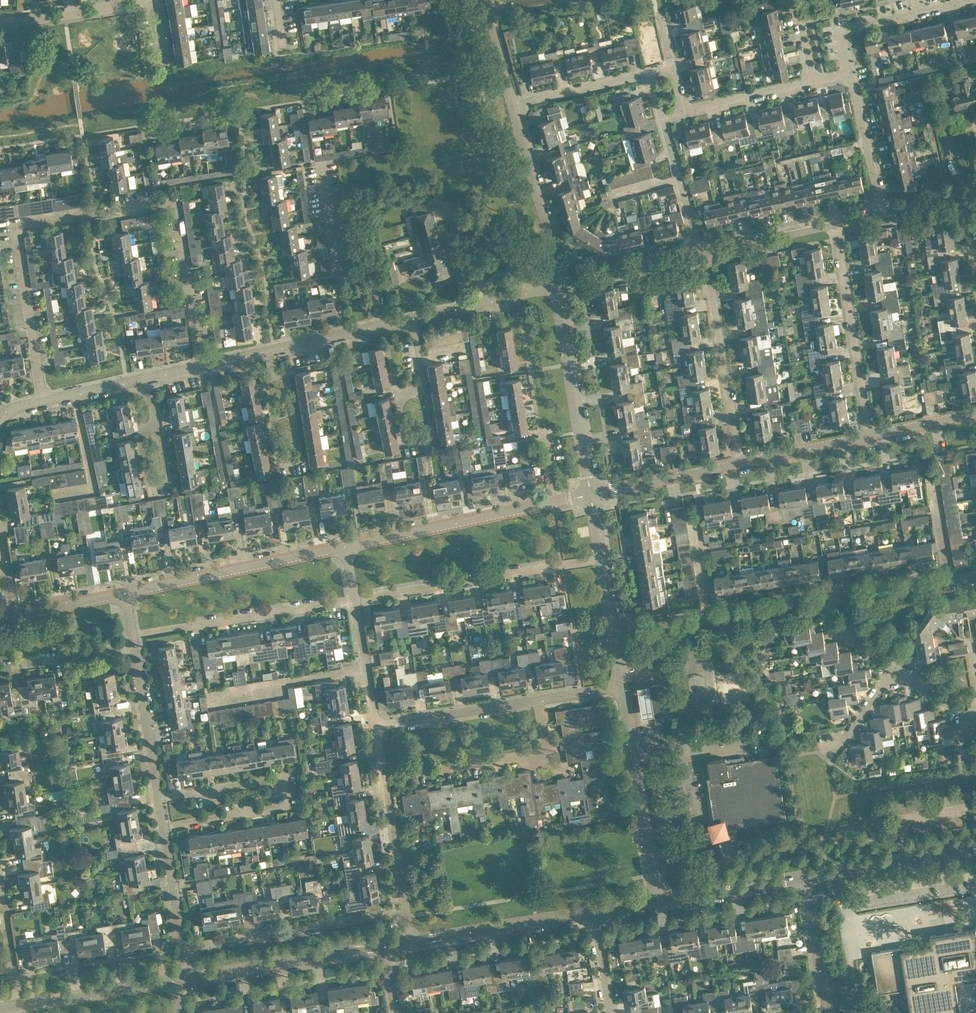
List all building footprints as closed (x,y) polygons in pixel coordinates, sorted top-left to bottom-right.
[(340,22),(339,16),(340,16),(337,0),(332,0),(332,1),(326,2),(328,18),(329,24),(340,22)] [(340,16),(351,14),(349,0),(337,0),(340,16)] [(362,13),(360,0),(349,0),(351,14),(362,13)] [(362,13),(363,18),(374,17),(373,14),(374,14),(372,0),(360,0),(362,13)] [(374,14),(380,13),(380,15),(385,14),(383,0),(372,0),(374,14)] [(397,15),(396,10),(395,0),(383,0),(385,14),(386,17),(397,15)] [(408,14),(406,0),(395,0),(396,10),(397,15),(408,14)] [(413,13),(412,8),(419,7),(418,0),(406,0),(408,14),(413,13)] [(430,0),(418,0),(419,7),(425,6),(426,8),(431,8),(430,0)] [(302,30),(312,29),(311,21),(317,20),(314,1),(309,2),(310,4),(303,6),(304,14),(300,15),(302,30)] [(319,3),(319,1),(314,1),(317,20),(328,18),(326,2),(319,3)] [(767,1),(753,4),(754,8),(757,10),(762,9),(763,11),(764,17),(759,18),(761,24),(780,19),(781,19),(780,15),(779,8),(777,8),(769,10),(767,1)] [(192,15),(190,4),(183,5),(166,7),(166,12),(168,12),(169,18),(185,16),(192,15)] [(247,6),(241,7),(241,8),(243,18),(249,17),(267,15),(267,10),(264,10),(263,4),(247,6)] [(698,16),(695,4),(675,9),(678,21),(688,19),(690,25),(703,22),(701,16),(698,16)] [(243,18),(242,18),(242,19),(244,30),(247,29),(251,29),(267,26),(266,20),(268,20),(267,15),(249,17),(243,18)] [(966,17),(971,36),(975,34),(975,15),(966,17)] [(169,30),(187,27),(185,16),(169,18),(170,25),(168,25),(169,30)] [(966,17),(955,19),(957,29),(959,38),(971,36),(966,17)] [(703,22),(690,25),(691,31),(680,33),(683,45),(709,39),(707,33),(706,28),(716,26),(714,19),(703,22)] [(780,19),(761,24),(762,30),(763,35),(779,31),(779,32),(784,31),(784,30),(782,23),(781,19),(780,19)] [(936,40),(948,38),(944,22),(933,24),(936,40)] [(925,43),(936,40),(933,24),(922,27),(925,43)] [(251,29),(247,29),(248,41),(252,40),(271,37),(270,33),(268,33),(267,26),(251,29)] [(188,33),(187,27),(169,30),(170,35),(172,34),(173,41),(189,38),(195,37),(194,32),(188,33)] [(915,48),(915,45),(925,43),(922,27),(911,29),(915,48)] [(417,29),(411,30),(412,36),(423,34),(422,28),(417,29)] [(736,41),(741,40),(738,29),(731,30),(734,41),(736,40),(736,41)] [(904,51),(915,48),(911,29),(899,32),(904,51)] [(411,30),(400,31),(400,38),(412,36),(411,30)] [(400,31),(388,33),(389,37),(389,39),(395,39),(400,38),(400,31)] [(764,40),(760,41),(761,47),(780,43),(782,42),(781,38),(779,32),(779,31),(763,35),(764,40)] [(893,53),(888,31),(876,33),(880,49),(891,47),(892,53),(893,53)] [(889,34),(888,31),(893,53),(904,51),(899,32),(889,34)] [(869,52),(880,49),(876,33),(865,36),(869,52)] [(617,43),(612,44),(617,65),(622,64),(629,62),(627,52),(632,50),(633,52),(639,51),(636,36),(624,39),(624,42),(617,43)] [(245,53),(254,52),(270,49),(269,43),(271,42),(271,37),(252,40),(248,41),(249,46),(245,47),(245,53)] [(172,52),(190,50),(189,38),(173,41),(174,47),(172,48),(172,52)] [(713,57),(712,53),(709,39),(683,45),(686,57),(697,55),(698,61),(711,58),(713,57)] [(12,41),(0,42),(0,59),(0,61),(7,60),(12,71),(23,70),(20,49),(13,50),(12,41)] [(780,43),(761,47),(763,58),(784,54),(783,46),(782,42),(780,43)] [(612,44),(600,47),(602,57),(605,68),(617,65),(612,44)] [(588,50),(576,52),(581,73),(593,70),(591,62),(590,60),(597,58),(594,45),(588,46),(588,50)] [(192,61),(190,50),(172,52),(173,57),(175,57),(176,64),(192,61)] [(541,60),(540,60),(545,81),(557,79),(555,70),(554,68),(561,66),(558,53),(557,51),(545,53),(544,53),(546,59),(541,60)] [(563,52),(558,53),(561,66),(566,65),(567,67),(569,76),(581,73),(576,52),(564,55),(564,52),(563,52)] [(538,53),(520,57),(521,62),(524,74),(525,77),(525,76),(525,74),(530,73),(531,75),(533,84),(545,81),(540,60),(538,53)] [(787,65),(784,54),(763,58),(765,64),(766,69),(787,65)] [(691,81),(712,76),(709,65),(712,64),(711,58),(698,61),(699,67),(688,69),(691,81)] [(789,76),(787,65),(766,69),(767,75),(772,74),(773,80),(789,76)] [(715,88),(712,76),(691,81),(694,93),(705,91),(706,97),(704,97),(719,94),(718,88),(715,88)] [(921,77),(917,78),(918,84),(920,89),(924,88),(926,88),(925,85),(925,82),(924,78),(924,76),(921,77)] [(951,94),(956,109),(958,109),(975,104),(975,105),(975,87),(972,88),(969,77),(959,79),(962,91),(953,93),(951,94)] [(896,89),(894,81),(888,83),(889,84),(874,87),(876,99),(897,94),(905,92),(904,87),(896,89)] [(844,101),(842,91),(830,94),(832,105),(826,106),(829,119),(835,118),(834,115),(845,112),(846,118),(853,117),(849,100),(844,101)] [(630,98),(628,93),(616,96),(617,102),(620,101),(624,113),(644,107),(641,95),(630,98)] [(879,110),(895,106),(893,101),(898,100),(897,94),(876,99),(879,110)] [(384,95),(371,97),(374,118),(390,116),(389,110),(388,103),(386,104),(384,95)] [(358,99),(359,105),(361,120),(362,120),(374,118),(371,97),(358,99)] [(818,97),(806,99),(810,120),(812,128),(824,125),(823,120),(829,119),(826,106),(820,107),(820,105),(818,97)] [(796,113),(790,114),(793,127),(798,126),(799,126),(798,123),(802,122),(810,120),(806,99),(793,102),(795,111),(796,113)] [(359,105),(346,107),(349,122),(361,120),(359,105)] [(782,105),(770,107),(776,136),(788,134),(787,129),(793,127),(790,114),(784,115),(784,113),(782,105)] [(896,112),(895,106),(879,110),(881,121),(902,117),(901,111),(896,112)] [(334,109),(333,109),(334,115),(336,124),(349,122),(346,107),(334,109)] [(626,132),(639,128),(637,122),(641,121),(647,119),(644,107),(624,113),(627,125),(624,126),(626,132)] [(760,121),(754,122),(757,135),(763,134),(763,137),(776,136),(770,107),(757,110),(759,119),(760,121)] [(563,116),(561,110),(548,114),(550,113),(551,119),(538,123),(541,134),(563,128),(560,117),(563,116)] [(589,110),(582,112),(586,123),(592,121),(589,110)] [(263,127),(278,125),(276,112),(260,114),(263,127)] [(746,113),(733,116),(738,136),(739,141),(740,145),(751,139),(751,137),(757,135),(754,122),(748,124),(748,122),(746,113)] [(334,115),(322,117),(324,132),(337,130),(336,124),(334,115)] [(902,117),(881,121),(884,132),(904,128),(904,127),(912,125),(910,115),(902,117)] [(724,129),(718,130),(721,144),(721,145),(739,141),(738,136),(733,116),(721,118),(723,127),(724,129)] [(322,117),(308,119),(311,134),(324,132),(322,117)] [(712,132),(709,121),(697,124),(702,144),(714,142),(715,145),(721,144),(718,130),(712,132)] [(925,135),(934,133),(931,122),(927,123),(928,126),(923,127),(925,135)] [(702,144),(697,124),(685,126),(688,137),(682,138),(682,137),(681,137),(685,152),(691,150),(690,147),(702,144)] [(280,138),(278,125),(263,127),(265,140),(286,137),(280,138)] [(226,126),(214,128),(218,151),(224,150),(224,149),(223,146),(222,146),(222,143),(229,142),(229,140),(226,126)] [(206,153),(218,151),(214,128),(202,129),(205,150),(206,153)] [(563,128),(541,134),(544,145),(558,142),(560,148),(571,144),(569,138),(567,139),(564,128),(563,128)] [(640,134),(639,128),(626,132),(622,133),(623,139),(630,137),(634,149),(654,143),(651,131),(644,133),(640,134)] [(904,128),(888,131),(888,132),(891,142),(912,138),(911,133),(910,132),(906,133),(904,128)] [(195,158),(200,157),(199,151),(205,150),(202,129),(202,133),(191,135),(194,152),(195,158)] [(937,144),(935,138),(934,133),(925,135),(926,142),(931,141),(932,145),(937,144)] [(182,160),(190,159),(189,152),(194,152),(191,135),(179,137),(182,157),(182,158),(182,160)] [(945,155),(957,152),(953,135),(940,138),(945,155)] [(113,137),(99,139),(101,152),(115,150),(120,149),(119,141),(114,142),(113,137)] [(170,159),(182,158),(182,157),(179,137),(179,141),(168,143),(170,159)] [(288,150),(286,137),(265,140),(270,140),(272,152),(288,150)] [(912,140),(912,138),(891,142),(893,154),(909,150),(916,148),(914,139),(912,140)] [(559,155),(548,158),(551,169),(576,162),(573,151),(580,149),(578,142),(571,144),(560,148),(561,154),(559,155)] [(168,143),(156,144),(157,153),(158,160),(158,161),(159,167),(171,165),(170,159),(168,143)] [(654,143),(634,149),(637,161),(634,161),(636,168),(639,167),(645,165),(650,163),(648,158),(649,157),(657,155),(658,155),(654,143)] [(843,152),(855,149),(854,143),(842,146),(843,152)] [(71,149),(58,151),(61,168),(72,166),(75,172),(80,171),(77,157),(72,157),(71,149)] [(845,158),(847,157),(857,155),(855,149),(843,152),(845,158)] [(116,154),(115,150),(101,152),(103,165),(123,162),(123,161),(134,160),(133,154),(127,155),(126,153),(116,154)] [(274,165),(290,163),(288,150),(272,152),(274,165)] [(911,156),(909,150),(893,154),(896,165),(917,160),(915,155),(911,156)] [(46,153),(47,157),(49,170),(61,168),(58,151),(46,153)] [(39,181),(50,180),(48,172),(49,172),(47,157),(35,159),(39,181)] [(793,157),(787,158),(788,162),(787,162),(788,166),(789,166),(795,165),(794,161),(793,157)] [(764,160),(763,160),(764,163),(765,167),(771,166),(776,165),(774,158),(769,159),(764,160)] [(23,161),(24,165),(24,164),(27,183),(28,188),(28,189),(40,187),(39,181),(35,159),(23,161)] [(917,160),(896,165),(898,176),(914,172),(913,167),(918,166),(917,160)] [(125,175),(123,162),(103,165),(109,164),(110,177),(125,175)] [(576,162),(551,169),(554,180),(565,177),(568,176),(569,182),(581,179),(576,162)] [(650,163),(645,165),(648,177),(653,176),(650,163)] [(758,164),(753,166),(754,171),(765,169),(765,167),(764,163),(758,164)] [(24,165),(12,166),(16,190),(28,188),(27,183),(24,164),(24,165)] [(645,165),(639,167),(642,179),(648,177),(645,165)] [(0,170),(0,192),(16,190),(12,166),(0,168),(0,170)] [(753,166),(742,168),(743,172),(743,174),(754,171),(753,166)] [(938,179),(944,178),(942,166),(935,168),(938,179)] [(633,168),(636,181),(642,179),(639,167),(636,168),(633,168)] [(633,168),(626,170),(630,182),(636,181),(633,168)] [(732,176),(737,175),(737,174),(743,172),(742,168),(731,171),(732,176)] [(837,175),(842,195),(853,193),(848,172),(846,173),(845,168),(836,170),(837,175)] [(626,170),(621,172),(624,184),(630,182),(626,170)] [(831,171),(825,173),(830,193),(840,191),(841,191),(837,175),(832,176),(831,171)] [(855,176),(854,171),(848,172),(853,193),(865,190),(861,174),(855,176)] [(901,187),(922,183),(920,177),(922,177),(921,171),(914,172),(898,176),(901,187)] [(272,174),(260,176),(262,189),(278,186),(284,185),(282,172),(276,173),(272,174)] [(621,172),(614,174),(618,186),(624,184),(621,172)] [(820,174),(814,175),(815,180),(816,184),(819,196),(830,193),(825,173),(820,174)] [(125,175),(110,177),(113,190),(127,188),(130,187),(128,174),(125,175)] [(614,174),(608,175),(612,188),(618,186),(614,174)] [(698,184),(710,182),(709,176),(697,178),(698,184)] [(561,203),(579,198),(586,196),(584,189),(591,187),(588,177),(569,182),(571,188),(558,192),(561,203)] [(809,181),(804,183),(808,203),(820,200),(819,196),(815,180),(809,181)] [(209,197),(225,195),(223,181),(207,184),(209,197)] [(700,191),(710,188),(711,188),(710,182),(698,184),(700,191)] [(786,182),(781,183),(785,203),(796,201),(793,185),(787,187),(786,182)] [(776,189),(771,190),(774,206),(775,206),(785,203),(781,183),(775,185),(776,189)] [(797,206),(808,203),(804,183),(793,185),(796,201),(797,206)] [(660,189),(657,189),(659,196),(662,195),(670,193),(675,191),(676,191),(674,185),(660,189)] [(280,199),(278,186),(262,189),(264,202),(286,198),(280,199)] [(764,189),(762,188),(758,189),(759,193),(764,213),(776,210),(775,206),(774,206),(771,190),(770,191),(769,188),(764,189)] [(758,189),(748,191),(750,200),(749,200),(752,211),(751,211),(752,216),(753,215),(764,213),(759,193),(758,189)] [(750,200),(748,190),(742,192),(736,193),(741,213),(751,211),(752,211),(749,200),(750,200)] [(67,208),(79,206),(86,205),(84,193),(77,193),(65,195),(67,208)] [(725,195),(724,195),(725,200),(726,205),(727,205),(729,216),(730,216),(741,213),(736,193),(731,194),(725,195)] [(55,210),(67,208),(65,195),(53,197),(55,210)] [(205,211),(227,208),(225,195),(209,197),(211,210),(205,211)] [(43,212),(55,210),(53,197),(41,199),(43,212)] [(288,211),(286,198),(264,202),(270,201),(272,214),(288,211)] [(577,211),(582,210),(579,198),(561,203),(564,214),(577,211)] [(31,214),(43,212),(41,199),(29,201),(31,214)] [(19,215),(31,214),(29,201),(17,203),(19,215)] [(720,201),(715,202),(719,223),(730,220),(731,220),(730,216),(729,216),(727,205),(726,205),(721,206),(720,201)] [(417,256),(404,260),(405,264),(409,263),(411,272),(427,267),(427,269),(430,279),(449,274),(432,210),(431,210),(428,202),(411,206),(414,214),(406,216),(412,238),(415,237),(420,255),(417,256)] [(708,226),(719,223),(715,202),(709,204),(710,208),(704,210),(708,226)] [(7,217),(19,215),(17,203),(5,205),(0,205),(0,218),(7,217)] [(207,224),(223,221),(221,209),(227,208),(205,211),(207,224)] [(669,239),(680,236),(677,223),(684,221),(681,210),(673,211),(672,219),(665,221),(669,239)] [(290,224),(288,211),(272,214),(274,227),(296,223),(290,224)] [(581,224),(577,211),(564,214),(569,233),(581,224)] [(153,227),(160,226),(158,213),(151,214),(153,227)] [(653,218),(652,216),(652,213),(645,214),(646,217),(649,229),(654,228),(658,242),(669,239),(665,221),(664,216),(653,218)] [(147,228),(150,227),(153,227),(151,214),(145,215),(147,228)] [(634,247),(645,244),(642,231),(649,229),(646,217),(645,214),(638,216),(639,219),(628,221),(629,223),(630,229),(634,247)] [(141,228),(147,228),(145,215),(139,216),(141,228)] [(135,229),(141,228),(139,216),(133,217),(135,229)] [(129,230),(135,229),(133,217),(127,218),(129,230)] [(123,231),(129,230),(127,218),(121,219),(123,231)] [(954,232),(951,219),(936,222),(922,224),(923,229),(936,227),(937,235),(954,232)] [(225,234),(223,221),(207,224),(209,237),(231,233),(225,234)] [(298,236),(296,223),(274,227),(280,226),(282,239),(298,236)] [(619,225),(617,225),(619,230),(620,236),(623,249),(634,247),(630,229),(629,223),(619,225)] [(594,232),(593,232),(581,224),(569,233),(587,244),(594,232)] [(594,232),(587,244),(603,254),(604,254),(606,239),(607,233),(596,227),(594,232)] [(899,241),(905,240),(903,227),(897,228),(899,241)] [(861,248),(877,245),(876,237),(888,235),(887,229),(874,232),(859,235),(861,248)] [(49,246),(64,243),(62,230),(47,233),(49,246)] [(115,246),(131,244),(129,230),(123,231),(113,233),(115,246)] [(606,239),(604,254),(623,249),(620,236),(619,233),(619,230),(607,233),(606,239)] [(318,246),(328,244),(326,231),(316,233),(318,246)] [(927,245),(926,245),(928,256),(941,254),(940,248),(943,247),(956,245),(954,232),(937,235),(926,237),(927,245)] [(233,246),(231,233),(209,237),(215,236),(217,249),(233,246)] [(299,249),(298,236),(282,239),(284,251),(305,248),(299,249)] [(194,239),(189,240),(191,253),(196,252),(202,251),(200,238),(194,238),(194,239)] [(66,256),(64,243),(49,246),(51,259),(72,255),(66,256)] [(133,256),(131,244),(115,246),(117,259),(133,256)] [(320,259),(330,257),(328,244),(318,246),(320,259)] [(879,253),(877,245),(861,248),(863,260),(878,258),(879,264),(893,261),(891,250),(879,253)] [(235,259),(233,246),(217,249),(219,261),(241,258),(235,259)] [(806,249),(805,246),(792,248),(793,257),(805,255),(807,262),(823,260),(821,247),(806,249)] [(307,261),(305,248),(284,251),(284,252),(290,251),(292,263),(307,261)] [(775,268),(781,267),(779,254),(773,255),(775,268)] [(942,259),(941,254),(928,256),(930,267),(942,265),(943,272),(960,270),(958,257),(942,259)] [(74,268),(72,255),(51,259),(56,258),(58,271),(74,268)] [(124,264),(121,264),(122,271),(125,271),(141,268),(139,256),(138,255),(133,256),(123,258),(124,264)] [(769,269),(775,268),(773,255),(767,256),(769,269)] [(322,272),(326,271),(332,271),(330,257),(320,259),(322,272)] [(731,275),(747,272),(746,265),(758,263),(757,257),(744,259),(744,260),(729,262),(731,275)] [(243,271),(241,258),(219,261),(219,262),(225,261),(227,273),(243,271)] [(393,260),(382,263),(383,267),(386,277),(386,278),(397,275),(393,260)] [(797,283),(811,281),(810,275),(825,273),(823,260),(807,262),(808,270),(796,272),(797,283)] [(294,276),(309,274),(307,261),(292,263),(294,276)] [(867,285),(883,282),(882,275),(895,272),(893,261),(879,264),(880,269),(865,272),(867,285)] [(157,279),(162,278),(168,277),(166,265),(160,265),(155,266),(157,279)] [(58,271),(53,271),(55,284),(60,284),(66,283),(76,281),(75,275),(78,275),(77,268),(74,268),(58,271)] [(142,281),(141,268),(125,271),(127,284),(148,280),(142,281)] [(934,293),(947,291),(946,285),(962,283),(960,270),(943,272),(936,274),(937,281),(932,282),(934,293)] [(245,284),(243,271),(227,273),(229,286),(250,283),(245,284)] [(748,280),(747,272),(731,275),(733,288),(748,285),(749,291),(763,289),(761,278),(748,280)] [(693,287),(691,274),(676,277),(676,276),(662,279),(663,284),(675,282),(677,290),(693,287)] [(318,284),(331,281),(330,275),(317,277),(318,283),(318,284)] [(66,283),(60,284),(62,296),(68,295),(84,293),(83,288),(82,280),(76,281),(66,283)] [(150,293),(148,280),(127,284),(133,283),(135,296),(150,293)] [(645,295),(651,294),(648,281),(643,282),(645,295)] [(812,287),(811,281),(797,283),(799,294),(812,292),(813,300),(829,297),(827,284),(812,287)] [(282,282),(274,283),(276,297),(284,296),(283,288),(282,282)] [(639,296),(645,295),(643,282),(637,283),(639,296)] [(885,290),(883,282),(867,285),(869,298),(885,295),(886,301),(899,299),(897,288),(885,290)] [(252,296),(250,283),(229,286),(229,287),(235,286),(237,298),(252,296)] [(614,287),(598,289),(600,303),(617,300),(620,299),(619,293),(621,291),(628,290),(627,284),(614,287)] [(669,291),(666,300),(667,311),(681,308),(680,303),(683,302),(695,300),(693,287),(677,290),(669,291)] [(214,289),(208,290),(210,303),(220,301),(218,288),(213,288),(214,289)] [(737,313),(753,310),(752,302),(764,300),(763,289),(749,291),(750,297),(735,300),(737,313)] [(948,297),(947,291),(934,293),(936,304),(948,302),(949,310),(966,307),(964,294),(948,297)] [(86,306),(84,293),(68,295),(70,308),(92,305),(86,306)] [(137,309),(153,306),(150,293),(135,296),(137,309)] [(323,313),(336,311),(334,295),(320,297),(323,313)] [(233,312),(254,309),(252,296),(237,298),(239,311),(233,312)] [(311,321),(310,315),(323,313),(320,297),(308,299),(311,321)] [(804,321),(817,319),(816,313),(832,310),(829,297),(813,300),(814,308),(802,310),(804,321)] [(298,323),(311,321),(308,299),(307,299),(308,305),(296,307),(298,323)] [(873,322),(894,319),(892,311),(901,310),(899,299),(886,301),(887,307),(871,309),(873,322)] [(618,307),(617,300),(600,303),(603,315),(618,313),(619,318),(632,316),(631,305),(618,307)] [(212,316),(218,315),(217,314),(222,313),(220,301),(210,303),(212,316)] [(94,318),(92,305),(70,308),(70,309),(76,308),(78,320),(94,318)] [(172,317),(185,315),(184,306),(171,308),(172,317)] [(917,316),(923,315),(921,306),(915,307),(917,316)] [(285,325),(298,323),(296,307),(282,309),(285,325)] [(940,331),(954,328),(953,323),(968,320),(966,307),(949,310),(951,318),(938,320),(940,331)] [(172,317),(171,308),(158,310),(159,315),(171,314),(172,317)] [(682,314),(681,308),(667,311),(669,322),(682,320),(683,327),(699,325),(697,312),(682,314)] [(235,325),(251,323),(249,310),(255,309),(254,309),(233,312),(235,325)] [(753,310),(737,313),(739,325),(751,323),(754,323),(755,329),(769,326),(775,325),(774,321),(768,322),(767,316),(755,318),(753,310)] [(617,325),(604,327),(607,340),(623,337),(632,336),(630,328),(634,327),(632,316),(619,318),(620,324),(617,325)] [(96,331),(94,318),(78,320),(80,333),(102,330),(96,331)] [(818,324),(817,319),(804,321),(805,332),(818,330),(819,338),(836,335),(833,322),(818,324)] [(901,326),(894,319),(873,322),(875,335),(891,333),(892,339),(905,337),(903,325),(901,326)] [(251,323),(235,325),(235,328),(237,338),(245,337),(252,336),(253,336),(251,323)] [(187,324),(173,326),(176,342),(189,340),(187,324)] [(674,348),(687,346),(686,340),(702,338),(699,325),(683,327),(684,335),(672,337),(674,348)] [(173,326),(160,328),(161,334),(163,343),(176,342),(173,326)] [(769,326),(755,329),(756,335),(741,337),(743,350),(764,347),(772,345),(771,337),(769,326)] [(216,342),(221,341),(221,336),(225,335),(224,327),(220,328),(214,329),(216,342)] [(499,343),(513,340),(511,327),(497,329),(499,343)] [(955,334),(954,328),(940,331),(942,342),(954,340),(956,347),(972,345),(970,332),(955,334)] [(451,342),(457,341),(455,329),(449,330),(451,342)] [(82,346),(88,345),(104,343),(102,330),(80,333),(82,346)] [(445,343),(451,342),(449,330),(443,331),(445,343)] [(20,337),(19,331),(7,333),(8,337),(9,344),(25,342),(24,337),(20,337)] [(439,344),(445,343),(443,331),(437,332),(439,344)] [(433,345),(439,344),(437,332),(431,333),(433,345)] [(433,345),(431,333),(424,334),(426,346),(433,345)] [(161,334),(148,336),(151,351),(164,349),(163,343),(161,334)] [(810,358),(823,356),(822,350),(838,348),(836,335),(819,338),(810,339),(812,347),(808,347),(810,358)] [(138,353),(151,351),(148,336),(135,338),(138,353)] [(624,345),(623,337),(607,340),(609,353),(624,350),(625,356),(639,354),(637,343),(624,345)] [(890,345),(877,347),(879,360),(896,357),(895,349),(907,347),(906,342),(906,340),(905,337),(892,339),(893,344),(890,345)] [(501,355),(515,353),(513,340),(499,343),(501,355)] [(90,358),(106,356),(104,343),(88,345),(90,358)] [(946,368),(960,366),(959,360),(974,358),(972,345),(956,347),(957,355),(945,357),(946,368)] [(371,362),(385,359),(382,346),(368,349),(371,362)] [(764,347),(743,350),(745,363),(761,360),(762,366),(775,364),(774,361),(773,353),(765,354),(764,347)] [(59,350),(53,351),(55,364),(56,364),(59,363),(61,363),(66,362),(64,355),(68,355),(67,349),(67,348),(59,349),(59,350)] [(687,352),(674,354),(675,359),(680,358),(682,366),(689,365),(706,362),(703,349),(691,351),(688,352),(687,352)] [(840,349),(829,350),(830,359),(841,358),(840,349)] [(503,369),(517,366),(515,353),(501,355),(503,369)] [(343,368),(349,367),(346,354),(341,355),(343,368)] [(613,377),(629,375),(628,367),(640,365),(639,354),(625,356),(626,362),(611,364),(613,377)] [(14,374),(26,372),(23,355),(11,357),(14,374)] [(824,362),(823,356),(810,358),(812,369),(824,367),(825,375),(842,373),(840,359),(824,362)] [(3,379),(2,376),(14,374),(11,357),(0,359),(0,364),(2,380),(3,379)] [(897,365),(896,357),(879,360),(881,373),(897,370),(898,377),(911,374),(910,363),(897,365)] [(465,372),(471,371),(469,358),(459,359),(461,373),(465,372)] [(373,375),(387,372),(385,359),(371,362),(373,375)] [(333,367),(332,361),(320,363),(321,368),(331,367),(333,380),(339,379),(337,366),(333,367)] [(430,377),(444,375),(442,362),(428,364),(430,377)] [(680,385),(693,383),(692,378),(708,375),(706,362),(689,365),(690,373),(678,375),(680,385)] [(760,372),(747,375),(749,388),(766,385),(778,383),(777,375),(775,364),(762,366),(762,372),(760,372)] [(960,366),(946,368),(948,379),(961,377),(962,385),(975,383),(975,369),(961,372),(960,366)] [(346,381),(352,380),(349,367),(343,368),(346,381)] [(298,386),(312,384),(310,370),(296,373),(298,386)] [(471,371),(465,372),(467,385),(473,384),(471,371)] [(376,388),(390,385),(387,372),(373,375),(376,388)] [(816,396),(829,394),(828,388),(844,385),(842,373),(825,375),(826,383),(814,385),(816,396)] [(432,390),(446,388),(445,381),(451,380),(450,374),(444,375),(430,377),(432,390)] [(886,397),(902,395),(905,394),(904,386),(913,385),(911,374),(898,377),(899,382),(883,385),(886,397)] [(631,382),(629,375),(613,377),(615,390),(630,388),(631,394),(645,391),(643,380),(631,382)] [(244,392),(258,389),(255,376),(241,379),(244,392)] [(508,394),(522,391),(519,378),(505,380),(508,394)] [(354,391),(354,389),(352,380),(346,381),(348,390),(350,399),(363,396),(362,389),(354,391)] [(480,398),(485,397),(485,393),(483,385),(482,380),(477,381),(480,398)] [(300,399),(314,396),(313,389),(320,388),(319,382),(312,384),(298,386),(300,399)] [(694,389),(693,383),(680,385),(681,397),(694,395),(695,402),(712,400),(710,387),(694,389)] [(965,398),(975,396),(975,383),(962,385),(963,393),(951,395),(952,400),(965,398)] [(216,398),(222,397),(219,384),(214,385),(216,398)] [(469,397),(475,396),(473,384),(467,385),(469,397)] [(767,392),(766,385),(749,388),(751,400),(767,398),(768,403),(781,401),(779,390),(767,392)] [(446,388),(432,390),(434,403),(448,401),(453,400),(452,392),(447,393),(446,388)] [(247,405),(260,402),(258,389),(244,392),(247,405)] [(932,403),(938,402),(936,389),(930,390),(932,403)] [(203,404),(207,404),(212,403),(209,390),(201,391),(203,404)] [(510,406),(524,404),(522,391),(508,394),(510,406)] [(619,415),(635,412),(634,405),(647,402),(645,391),(631,394),(632,399),(617,402),(619,415)] [(896,396),(886,397),(888,410),(903,408),(916,406),(914,397),(918,396),(918,393),(902,395),(896,396)] [(170,410),(185,408),(183,394),(168,397),(170,410)] [(829,394),(816,396),(816,399),(817,402),(818,405),(818,407),(830,405),(831,412),(833,412),(837,412),(848,410),(846,397),(833,399),(830,399),(829,394)] [(302,411),(316,409),(314,396),(300,399),(302,411)] [(471,410),(477,409),(475,396),(469,397),(471,410)] [(219,411),(225,410),(222,397),(216,398),(219,411)] [(482,411),(488,410),(485,397),(480,398),(482,411)] [(377,414),(391,411),(388,398),(375,401),(377,414)] [(686,423),(699,421),(698,415),(714,413),(712,400),(695,402),(688,403),(683,404),(684,412),(686,423)] [(436,416),(450,414),(448,401),(434,403),(436,416)] [(766,410),(753,412),(755,425),(780,421),(784,420),(783,412),(781,401),(768,403),(769,409),(766,410)] [(109,420),(111,419),(131,415),(128,402),(106,407),(109,420)] [(249,418),(263,415),(260,402),(247,405),(249,418)] [(512,419),(526,417),(524,404),(510,406),(512,419)] [(349,419),(355,418),(353,405),(347,406),(349,419)] [(192,406),(185,408),(170,410),(173,423),(188,420),(189,425),(195,424),(192,406)] [(86,424),(95,422),(92,409),(83,411),(86,424)] [(304,424),(318,422),(316,409),(302,411),(304,424)] [(474,423),(480,422),(477,409),(471,410),(474,423)] [(222,424),(228,423),(225,410),(219,411),(222,424)] [(484,424),(490,423),(488,410),(482,411),(484,424)] [(824,422),(820,422),(821,428),(835,426),(835,425),(837,425),(850,423),(848,410),(837,412),(833,412),(831,412),(831,413),(833,420),(824,422)] [(380,426),(394,423),(391,411),(377,414),(380,426)] [(635,412),(619,415),(621,428),(633,426),(637,425),(638,431),(651,429),(649,418),(645,418),(644,411),(635,412)] [(438,429),(452,426),(451,420),(456,419),(455,413),(450,414),(436,416),(438,429)] [(124,435),(129,434),(128,429),(134,428),(131,415),(111,419),(114,437),(124,435)] [(806,417),(800,418),(802,431),(808,430),(810,429),(812,429),(811,425),(810,422),(809,416),(806,417)] [(526,417),(512,419),(512,420),(512,423),(513,426),(514,432),(518,432),(528,430),(526,417)] [(355,418),(349,419),(352,432),(358,431),(355,418)] [(796,432),(802,431),(800,418),(794,419),(796,432)] [(67,442),(79,440),(78,433),(79,433),(76,419),(63,421),(67,442)] [(497,421),(498,431),(511,430),(510,420),(497,421)] [(54,444),(67,442),(63,421),(50,423),(53,438),(54,444)] [(700,432),(701,440),(718,437),(716,424),(700,427),(699,421),(686,423),(681,424),(683,435),(688,434),(700,432)] [(780,421),(755,425),(757,438),(773,435),(773,436),(783,434),(780,421)] [(90,442),(95,441),(93,432),(97,431),(95,422),(86,424),(90,442)] [(250,438),(264,435),(261,422),(247,425),(250,438)] [(306,437),(320,435),(318,422),(304,424),(306,437)] [(476,436),(482,435),(480,422),(474,423),(476,436)] [(41,447),(54,444),(53,438),(50,423),(37,425),(40,440),(41,447)] [(383,439),(396,436),(394,423),(380,426),(383,439)] [(490,423),(484,424),(485,434),(486,436),(492,436),(490,423)] [(28,449),(41,447),(40,440),(37,425),(25,427),(28,449)] [(176,433),(174,433),(177,446),(191,444),(191,443),(196,442),(194,430),(193,425),(189,425),(190,430),(189,431),(182,432),(176,433)] [(440,442),(454,440),(453,432),(459,431),(458,425),(452,426),(438,429),(440,442)] [(8,437),(5,450),(15,448),(28,446),(25,427),(11,430),(12,436),(8,437)] [(225,429),(219,430),(222,444),(228,442),(225,429)] [(651,429),(638,431),(639,437),(623,439),(625,452),(642,450),(644,449),(643,444),(645,441),(653,440),(651,429)] [(360,444),(365,443),(362,430),(358,431),(352,432),(354,445),(360,444)] [(492,436),(486,436),(487,445),(492,444),(498,443),(501,442),(500,435),(500,434),(492,436)] [(114,437),(110,438),(111,444),(118,442),(120,455),(135,452),(132,438),(125,440),(124,435),(114,437)] [(252,450),(266,447),(264,435),(250,438),(252,450)] [(308,450),(322,448),(320,435),(306,437),(308,450)] [(385,452),(389,451),(399,449),(396,436),(383,439),(385,452)] [(691,455),(705,453),(704,453),(720,450),(718,437),(701,440),(694,441),(695,449),(690,450),(691,455)] [(531,447),(529,438),(517,440),(518,449),(531,447)] [(228,442),(222,444),(225,456),(231,455),(230,450),(233,449),(232,441),(228,442)] [(507,458),(504,442),(501,443),(501,442),(498,443),(501,459),(507,458)] [(346,457),(352,456),(349,443),(344,444),(346,457)] [(498,443),(492,444),(495,460),(495,466),(496,472),(502,471),(503,471),(501,459),(498,443)] [(675,444),(670,445),(671,452),(672,458),(677,457),(682,457),(681,451),(680,443),(675,444)] [(179,459),(193,456),(191,444),(177,446),(179,459)] [(360,444),(354,445),(356,455),(357,458),(363,457),(360,444)] [(664,446),(660,447),(663,460),(666,459),(672,458),(670,445),(664,446)] [(255,463),(269,460),(266,447),(252,450),(255,463)] [(466,448),(460,449),(463,467),(469,466),(471,476),(471,479),(472,484),(474,494),(486,492),(483,474),(482,468),(475,469),(474,466),(470,463),(469,452),(474,452),(474,451),(473,447),(466,448)] [(310,463),(324,461),(322,448),(308,450),(310,463)] [(460,449),(454,450),(456,462),(457,468),(463,467),(460,449)] [(643,457),(642,450),(625,452),(627,465),(643,463),(656,461),(655,455),(643,457)] [(970,472),(975,471),(975,451),(966,452),(970,472)] [(123,467),(138,464),(135,452),(120,455),(123,467)] [(425,472),(431,471),(428,454),(422,455),(425,472)] [(228,469),(233,468),(231,455),(225,456),(228,469)] [(419,473),(425,472),(422,455),(416,456),(419,473)] [(181,472),(196,469),(193,456),(179,459),(181,472)] [(258,476),(272,473),(269,460),(255,463),(258,476)] [(391,460),(385,461),(387,478),(393,477),(391,460)] [(381,479),(387,478),(385,461),(379,462),(381,479)] [(512,488),(524,486),(521,468),(520,461),(508,463),(509,470),(512,488)] [(946,476),(953,475),(951,462),(944,463),(946,476)] [(32,469),(31,463),(17,465),(19,476),(32,474),(32,469)] [(940,477),(946,476),(944,463),(938,464),(940,477)] [(123,467),(117,469),(120,481),(126,480),(140,477),(138,464),(123,467)] [(221,487),(226,486),(222,465),(218,466),(221,487)] [(349,484),(356,483),(353,466),(347,467),(349,484)] [(495,466),(482,468),(483,474),(486,492),(499,490),(497,480),(496,472),(495,466)] [(524,486),(537,484),(534,466),(521,468),(524,486)] [(343,485),(349,484),(347,467),(341,468),(343,485)] [(921,483),(918,467),(905,470),(908,486),(916,485),(918,497),(923,496),(921,483)] [(194,488),(194,483),(202,482),(201,474),(205,473),(204,468),(196,469),(181,472),(183,485),(185,485),(186,489),(194,488)] [(231,486),(234,486),(237,485),(233,468),(228,469),(231,486)] [(75,483),(87,481),(85,469),(73,471),(75,483)] [(891,502),(902,500),(900,487),(908,486),(905,470),(892,472),(895,487),(889,488),(891,502)] [(69,484),(75,483),(73,471),(67,472),(69,484)] [(62,486),(69,484),(67,472),(60,473),(62,486)] [(56,487),(62,486),(60,473),(54,474),(56,487)] [(311,486),(317,485),(315,473),(309,474),(311,486)] [(50,488),(56,487),(54,474),(48,475),(49,483),(50,488)] [(305,487),(311,486),(309,474),(303,474),(305,487)] [(883,489),(881,474),(867,476),(871,499),(872,499),(871,492),(878,491),(880,503),(891,502),(889,488),(883,489)] [(33,485),(49,483),(48,475),(32,478),(33,485)] [(394,477),(393,477),(387,478),(389,490),(396,489),(398,502),(410,500),(407,482),(406,475),(394,477)] [(941,483),(954,481),(953,475),(946,476),(940,477),(941,483)] [(854,508),(865,506),(864,500),(871,499),(867,476),(855,478),(857,493),(851,494),(854,508)] [(140,477),(126,480),(128,493),(130,500),(141,497),(140,491),(143,490),(140,477)] [(449,498),(461,496),(458,478),(446,480),(449,498)] [(268,480),(265,481),(267,493),(273,492),(271,480),(268,480)] [(410,500),(423,498),(420,480),(407,482),(410,500)] [(436,500),(449,498),(446,480),(433,482),(436,500)] [(846,495),(843,480),(830,482),(833,498),(841,497),(843,509),(854,508),(851,494),(846,495)] [(373,506),(385,504),(381,481),(369,483),(373,506)] [(816,514),(827,512),(825,500),(833,498),(830,482),(817,484),(820,499),(814,500),(816,514)] [(360,508),(373,506),(369,483),(356,485),(360,508)] [(10,503),(27,500),(24,485),(8,488),(10,503)] [(98,508),(101,507),(108,506),(107,498),(104,485),(99,486),(101,494),(96,495),(98,508)] [(237,485),(234,486),(236,498),(237,507),(243,506),(244,509),(245,515),(248,533),(260,531),(257,513),(256,507),(248,509),(248,504),(244,503),(243,497),(242,497),(240,485),(237,485)] [(229,499),(236,498),(234,486),(231,486),(227,487),(229,499)] [(816,514),(814,500),(808,501),(806,486),(793,488),(797,514),(805,512),(805,516),(816,514)] [(797,514),(793,488),(780,490),(782,506),(776,507),(779,520),(791,518),(797,514)] [(202,491),(196,492),(198,508),(205,507),(203,498),(216,496),(214,490),(202,492),(202,491)] [(192,509),(198,508),(196,492),(190,493),(192,509)] [(335,512),(347,510),(344,492),(332,494),(335,512)] [(771,508),(768,492),(755,494),(758,511),(766,509),(768,522),(779,520),(776,507),(771,508)] [(322,514),(335,512),(332,494),(319,497),(322,514)] [(741,526),(752,524),(750,512),(758,511),(755,494),(742,496),(745,512),(739,513),(741,526)] [(92,509),(98,508),(96,495),(90,496),(92,509)] [(89,509),(92,509),(90,496),(83,497),(85,510),(89,509)] [(79,511),(82,510),(85,510),(83,497),(77,498),(79,511)] [(161,514),(167,513),(164,497),(158,498),(161,514)] [(73,512),(76,511),(79,511),(77,498),(71,499),(73,512)] [(155,515),(161,514),(158,498),(152,499),(155,515)] [(733,514),(731,498),(718,500),(721,517),(728,516),(730,528),(741,526),(739,513),(733,514)] [(67,513),(73,512),(71,499),(65,500),(67,513)] [(307,499),(294,501),(295,506),(298,524),(310,522),(309,513),(307,504),(307,499)] [(29,513),(27,500),(10,503),(13,518),(18,517),(20,525),(26,524),(39,521),(38,514),(38,511),(29,513)] [(61,514),(67,513),(65,500),(59,501),(61,514)] [(718,500),(705,502),(706,512),(707,518),(709,528),(722,526),(720,517),(721,517),(718,500)] [(55,515),(61,514),(59,501),(53,502),(54,511),(55,515)] [(123,521),(129,520),(126,503),(120,504),(123,521)] [(120,504),(114,505),(115,511),(117,522),(118,527),(123,526),(123,521),(120,504)] [(264,511),(257,513),(260,531),(273,529),(272,522),(271,519),(270,513),(269,505),(263,506),(264,511)] [(914,514),(927,511),(926,505),(913,508),(914,514)] [(295,506),(282,509),(283,511),(284,517),(285,526),(298,524),(295,506)] [(680,520),(687,519),(684,506),(678,507),(680,520)] [(674,521),(680,520),(678,507),(672,508),(674,521)] [(85,510),(82,510),(86,533),(92,532),(91,526),(90,515),(89,509),(85,510)] [(80,533),(86,533),(82,510),(79,511),(76,511),(79,528),(80,533)] [(222,537),(235,535),(232,517),(231,510),(218,512),(219,519),(222,537)] [(45,520),(51,519),(55,518),(55,515),(54,511),(38,514),(39,521),(45,520)] [(649,517),(648,512),(631,515),(633,528),(650,525),(658,524),(656,516),(649,517)] [(948,525),(961,523),(960,519),(965,518),(964,513),(959,513),(960,517),(947,519),(948,525)] [(916,523),(929,521),(928,515),(915,518),(916,523)] [(175,526),(173,518),(168,519),(172,545),(185,543),(182,525),(175,526)] [(904,530),(909,530),(909,525),(916,523),(915,518),(903,520),(904,530)] [(48,537),(54,536),(51,519),(45,520),(48,537)] [(210,539),(222,537),(219,519),(207,521),(210,539)] [(675,527),(688,525),(687,519),(680,520),(674,521),(675,527)] [(42,538),(48,537),(45,520),(39,521),(42,538)] [(147,549),(159,547),(155,522),(143,524),(147,549)] [(185,543),(197,541),(194,523),(182,525),(185,543)] [(17,542),(29,540),(26,524),(20,525),(14,526),(17,542)] [(134,551),(147,549),(143,524),(130,527),(131,533),(134,551)] [(790,533),(799,531),(798,524),(788,526),(790,533)] [(651,531),(650,525),(633,528),(636,541),(652,538),(660,537),(659,533),(656,530),(651,531)] [(676,533),(689,531),(688,525),(675,527),(676,533)] [(677,539),(690,537),(689,531),(676,533),(677,539)] [(761,531),(752,533),(753,539),(762,538),(761,531)] [(924,536),(918,537),(919,543),(922,560),(935,557),(933,550),(938,549),(936,540),(927,542),(926,537),(924,536)] [(638,553),(662,549),(660,537),(652,538),(636,541),(638,553)] [(678,545),(691,543),(690,537),(677,539),(678,545)] [(106,539),(94,541),(95,549),(97,557),(98,567),(111,565),(107,541),(106,539)] [(111,565),(123,563),(120,545),(119,539),(107,541),(111,565)] [(710,547),(723,545),(722,539),(709,541),(710,547)] [(764,553),(768,552),(770,547),(776,546),(775,540),(762,542),(764,553)] [(73,571),(70,553),(68,541),(62,542),(61,544),(61,548),(57,551),(59,563),(60,573),(73,571)] [(883,566),(896,564),(893,547),(892,542),(880,544),(880,549),(883,566)] [(679,551),(692,549),(691,543),(678,545),(679,551)] [(919,543),(906,545),(909,562),(910,562),(910,564),(917,562),(917,560),(922,560),(919,543)] [(896,564),(909,562),(906,545),(893,547),(896,564)] [(965,546),(952,548),(953,554),(954,558),(964,557),(966,553),(965,546)] [(867,547),(854,549),(855,554),(857,570),(870,568),(868,552),(867,547)] [(662,549),(638,553),(640,566),(662,562),(660,550),(662,550),(662,549)] [(680,557),(693,555),(692,549),(679,551),(680,557)] [(712,557),(725,554),(724,549),(711,551),(712,557)] [(842,556),(845,572),(857,570),(855,554),(854,549),(841,551),(842,556)] [(870,568),(883,566),(880,549),(868,552),(870,568)] [(73,571),(85,569),(84,559),(83,551),(70,553),(73,571)] [(841,551),(828,553),(829,558),(830,565),(832,574),(845,572),(842,556),(841,551)] [(681,563),(694,561),(693,555),(680,557),(681,563)] [(24,561),(23,556),(19,556),(23,579),(35,577),(32,559),(24,561)] [(35,577),(48,575),(45,557),(32,559),(35,577)] [(791,557),(778,559),(779,566),(782,583),(795,580),(792,564),(791,557)] [(808,578),(821,576),(818,560),(805,562),(808,578)] [(682,569),(695,567),(694,561),(681,563),(682,569)] [(642,579),(664,575),(662,562),(640,566),(642,579)] [(795,580),(808,578),(805,562),(792,564),(795,580)] [(744,589),(757,587),(754,570),(753,566),(740,568),(741,572),(744,589)] [(769,585),(782,583),(779,566),(767,568),(769,585)] [(683,575),(696,572),(695,567),(682,569),(683,575)] [(757,587),(769,585),(767,568),(754,570),(757,587)] [(684,581),(697,578),(696,572),(683,575),(684,581)] [(731,591),(744,589),(741,572),(728,574),(731,591)] [(718,593),(731,591),(728,574),(715,577),(718,593)] [(644,592),(666,588),(664,575),(642,579),(644,592)] [(685,586),(698,584),(697,578),(684,581),(685,586)] [(549,582),(536,584),(539,601),(541,613),(548,612),(554,611),(560,610),(560,608),(559,604),(566,603),(564,593),(563,593),(557,594),(557,597),(552,598),(551,594),(549,582)] [(526,602),(520,603),(522,617),(532,615),(530,603),(539,601),(536,584),(523,587),(526,602)] [(686,592),(698,590),(698,584),(685,586),(686,592)] [(512,588),(499,591),(501,608),(503,616),(510,615),(511,619),(522,617),(520,603),(514,604),(514,601),(512,588)] [(652,604),(654,614),(670,611),(666,588),(644,592),(646,605),(652,604)] [(687,598),(699,596),(698,590),(686,592),(687,598)] [(485,623),(495,621),(493,609),(501,608),(499,591),(486,593),(488,608),(482,609),(485,623)] [(975,612),(975,597),(975,594),(965,596),(968,613),(975,612)] [(477,610),(474,595),(461,597),(464,614),(471,612),(473,625),(485,623),(482,609),(477,610)] [(968,613),(965,596),(954,598),(957,615),(963,614),(964,618),(968,617),(968,613)] [(447,629),(458,627),(456,615),(464,614),(461,597),(448,599),(451,614),(445,615),(447,629)] [(947,617),(957,615),(954,598),(944,600),(947,617)] [(934,604),(926,615),(938,624),(942,617),(946,617),(947,617),(944,600),(941,600),(938,601),(939,603),(934,604)] [(439,616),(437,601),(424,603),(426,620),(433,619),(435,631),(445,629),(447,629),(445,615),(439,616)] [(413,621),(407,621),(410,635),(420,634),(429,632),(426,620),(424,603),(411,605),(413,617),(413,621)] [(402,622),(399,607),(386,609),(389,626),(396,625),(398,637),(410,635),(407,621),(402,622)] [(378,640),(383,639),(381,627),(389,626),(386,609),(373,611),(376,627),(375,627),(378,640)] [(918,632),(916,632),(916,635),(917,638),(933,635),(933,631),(938,624),(926,615),(917,627),(918,632)] [(334,618),(321,620),(325,645),(326,649),(328,663),(336,662),(334,647),(339,646),(337,633),(336,633),(334,618)] [(310,637),(304,638),(307,652),(318,650),(317,646),(325,645),(321,620),(320,620),(308,622),(310,634),(310,637)] [(811,628),(809,621),(792,624),(794,634),(796,643),(802,642),(817,640),(816,632),(816,630),(812,628),(811,628)] [(307,652),(304,638),(299,639),(296,624),(283,626),(286,643),(293,641),(295,649),(293,650),(295,659),(307,656),(307,652)] [(273,644),(267,645),(269,658),(280,656),(288,655),(286,643),(283,626),(270,628),(272,640),(273,644)] [(259,630),(246,632),(248,649),(249,655),(257,653),(258,660),(269,658),(267,645),(261,646),(259,630)] [(825,643),(823,631),(816,632),(817,640),(802,642),(804,654),(815,652),(831,649),(830,642),(825,643)] [(246,632),(233,634),(236,657),(249,655),(248,649),(246,632)] [(233,634),(219,636),(221,647),(222,653),(223,659),(236,657),(233,634)] [(918,648),(935,646),(933,635),(917,638),(918,648)] [(209,654),(203,655),(205,665),(205,669),(206,669),(208,676),(214,675),(213,668),(217,667),(216,662),(224,661),(223,659),(222,653),(221,647),(219,636),(207,638),(209,651),(209,654)] [(193,654),(199,653),(197,640),(191,641),(193,654)] [(839,653),(837,641),(830,642),(831,649),(815,652),(817,664),(829,662),(845,659),(843,652),(839,653)] [(965,646),(964,641),(953,642),(954,648),(959,648),(960,652),(968,651),(968,646),(965,646)] [(419,642),(411,643),(413,653),(421,652),(419,642)] [(477,643),(469,645),(471,654),(479,653),(477,643)] [(174,644),(158,647),(160,660),(177,657),(184,656),(183,649),(176,651),(174,644)] [(918,660),(937,656),(941,656),(939,645),(935,646),(918,648),(919,654),(917,654),(917,655),(916,655),(916,658),(917,658),(918,660)] [(556,660),(549,661),(549,664),(550,667),(551,678),(564,676),(562,663),(562,660),(568,659),(566,646),(559,647),(556,647),(554,648),(556,660)] [(381,658),(393,656),(393,651),(392,650),(380,652),(381,658)] [(535,651),(528,652),(530,665),(536,664),(536,668),(538,680),(551,678),(550,667),(549,664),(549,661),(541,663),(539,650),(538,650),(535,651)] [(853,662),(851,651),(843,652),(845,659),(829,662),(831,674),(843,672),(859,669),(857,662),(853,662)] [(518,666),(511,668),(511,670),(514,684),(527,682),(525,670),(524,666),(530,665),(528,652),(521,653),(517,654),(519,666),(518,666)] [(501,657),(490,658),(493,671),(498,671),(499,674),(501,686),(514,684),(511,670),(511,668),(509,656),(501,657)] [(177,657),(160,660),(162,673),(179,670),(177,657)] [(480,664),(472,665),(474,674),(476,690),(489,688),(487,676),(487,672),(493,671),(490,658),(479,660),(480,664)] [(329,669),(342,667),(341,661),(328,663),(329,669)] [(108,672),(106,663),(107,663),(107,662),(87,666),(90,680),(97,679),(98,688),(116,685),(114,671),(115,671),(108,672)] [(464,662),(453,664),(455,678),(461,677),(464,692),(476,690),(474,674),(466,675),(464,662)] [(443,679),(436,680),(439,696),(452,694),(450,682),(449,679),(455,678),(453,664),(441,666),(442,671),(443,679)] [(869,687),(867,675),(872,674),(870,667),(859,669),(843,672),(845,683),(860,681),(862,688),(869,687)] [(179,670),(162,673),(164,685),(181,683),(180,677),(182,677),(181,669),(179,670)] [(241,683),(247,683),(245,669),(239,670),(241,683)] [(426,669),(415,671),(418,684),(423,683),(424,686),(426,698),(439,696),(436,680),(428,681),(427,673),(426,669)] [(235,685),(241,683),(239,670),(233,671),(235,685)] [(404,673),(397,674),(399,686),(401,702),(414,700),(412,688),(412,685),(418,684),(415,671),(404,673)] [(770,671),(767,674),(770,679),(774,676),(776,676),(775,671),(770,671)] [(46,675),(41,676),(44,695),(52,693),(53,700),(68,697),(67,687),(66,685),(65,678),(65,679),(59,680),(59,681),(56,682),(55,674),(54,674),(54,672),(46,673),(46,675)] [(388,675),(383,676),(386,689),(388,704),(401,702),(399,686),(391,687),(388,675)] [(25,685),(19,686),(21,698),(22,705),(27,704),(29,704),(37,702),(36,696),(44,695),(41,676),(28,678),(27,678),(29,686),(26,686),(25,685)] [(329,687),(328,680),(315,682),(317,694),(321,694),(324,698),(326,700),(347,697),(345,684),(329,687)] [(0,683),(0,702),(7,701),(7,703),(8,707),(14,706),(16,713),(24,712),(22,705),(21,698),(19,686),(14,687),(13,687),(14,688),(11,689),(10,687),(9,681),(0,683)] [(862,688),(860,681),(845,683),(833,685),(835,697),(851,695),(852,702),(859,701),(857,689),(862,688)] [(676,719),(670,682),(653,684),(655,701),(653,701),(655,714),(657,714),(659,722),(676,719)] [(181,683),(164,685),(166,698),(183,695),(181,683)] [(782,693),(793,691),(792,684),(781,685),(782,693)] [(98,688),(90,689),(92,697),(93,697),(95,711),(114,708),(112,699),(119,698),(118,698),(116,685),(98,688)] [(786,692),(783,695),(784,696),(787,700),(790,704),(799,703),(798,699),(792,700),(790,698),(787,693),(786,692)] [(183,695),(166,698),(169,711),(190,707),(192,707),(191,701),(190,700),(186,700),(185,695),(183,695)] [(852,702),(851,695),(835,697),(829,698),(830,704),(829,704),(830,707),(832,717),(849,715),(847,703),(852,702)] [(907,695),(899,696),(900,701),(903,718),(904,724),(916,722),(915,716),(914,711),(913,706),(921,705),(919,698),(908,700),(907,695)] [(286,711),(292,710),(298,709),(296,696),(290,697),(284,698),(286,711)] [(904,724),(899,696),(892,697),(893,702),(881,704),(882,711),(890,710),(892,725),(893,725),(904,724)] [(349,710),(347,697),(326,700),(327,701),(331,700),(332,707),(319,709),(321,720),(334,718),(333,713),(349,710)] [(267,714),(273,713),(272,700),(265,701),(267,714)] [(261,715),(267,714),(265,701),(259,702),(261,715)] [(248,717),(255,716),(253,703),(246,704),(248,717)] [(583,732),(580,715),(593,713),(591,705),(599,704),(599,703),(555,710),(556,718),(561,717),(564,735),(583,732)] [(242,718),(248,717),(246,704),(240,705),(242,718)] [(236,719),(242,718),(240,705),(234,706),(236,719)] [(921,705),(913,706),(914,711),(915,716),(916,722),(917,728),(918,733),(929,732),(930,732),(929,726),(928,720),(927,716),(935,715),(933,707),(921,709),(921,705)] [(229,720),(234,719),(236,719),(234,706),(228,707),(229,720)] [(190,707),(169,711),(171,724),(177,723),(178,728),(184,727),(193,726),(197,725),(196,720),(192,721),(190,707)] [(223,721),(226,721),(229,720),(228,707),(221,708),(223,721)] [(115,717),(114,708),(95,711),(97,725),(104,724),(105,733),(124,730),(121,717),(122,717),(122,716),(115,717)] [(217,722),(223,721),(221,708),(215,709),(217,722)] [(210,723),(217,722),(215,709),(208,710),(210,723)] [(892,725),(890,710),(882,711),(883,716),(871,718),(872,725),(880,724),(882,739),(883,739),(895,737),(893,725),(892,725)] [(935,719),(935,715),(927,716),(930,732),(929,732),(931,743),(943,741),(943,738),(942,732),(941,726),(948,725),(947,717),(935,719)] [(335,724),(334,718),(321,720),(323,732),(335,730),(337,737),(353,734),(351,722),(335,724)] [(882,739),(880,724),(872,725),(873,729),(861,731),(863,739),(870,738),(872,753),(873,753),(885,751),(883,739),(882,739)] [(942,732),(954,730),(953,724),(948,725),(941,726),(942,732)] [(126,743),(124,730),(105,733),(106,741),(100,742),(103,757),(121,754),(120,745),(127,744),(126,743)] [(564,735),(559,736),(561,744),(565,743),(566,747),(568,761),(567,761),(581,759),(587,758),(584,741),(596,739),(596,735),(595,730),(583,732),(564,735)] [(943,738),(955,736),(954,730),(942,732),(943,738)] [(173,741),(183,740),(186,739),(185,733),(172,735),(173,741)] [(338,745),(325,747),(326,752),(327,754),(327,758),(340,756),(340,750),(355,748),(353,734),(337,737),(338,745)] [(282,760),(295,758),(293,744),(296,743),(295,736),(279,739),(279,743),(282,760)] [(872,753),(870,738),(863,739),(863,743),(851,745),(854,762),(874,759),(873,753),(872,753)] [(244,766),(257,764),(254,748),(253,741),(248,742),(247,744),(247,749),(241,750),(244,766)] [(171,742),(163,744),(165,751),(172,749),(171,742)] [(231,768),(244,766),(241,750),(240,743),(233,744),(234,751),(228,752),(231,768)] [(269,762),(282,760),(279,743),(267,746),(269,762)] [(259,747),(254,748),(257,764),(269,762),(267,746),(259,747)] [(0,750),(0,752),(2,764),(1,764),(8,763),(10,772),(29,769),(26,754),(20,755),(19,747),(9,749),(0,750)] [(958,754),(957,748),(945,750),(946,756),(951,755),(958,754)] [(202,750),(189,752),(190,758),(193,775),(205,773),(203,756),(202,750)] [(218,770),(231,768),(228,752),(215,754),(218,770)] [(123,763),(121,754),(103,757),(105,771),(112,770),(113,778),(131,775),(129,762),(130,762),(123,763)] [(205,773),(218,770),(215,754),(203,756),(205,773)] [(787,818),(776,754),(727,763),(726,757),(709,760),(712,777),(707,777),(716,830),(787,818)] [(341,762),(340,756),(327,758),(319,759),(315,760),(317,772),(329,770),(341,768),(343,775),(359,772),(357,759),(341,762)] [(587,758),(581,759),(582,766),(585,765),(587,777),(584,778),(589,810),(597,809),(595,797),(606,795),(599,756),(587,758)] [(179,777),(193,775),(190,758),(177,760),(179,777)] [(11,781),(4,782),(4,783),(5,782),(7,796),(26,793),(25,784),(31,783),(29,769),(10,772),(11,781)] [(538,818),(530,769),(522,770),(523,775),(505,778),(505,773),(504,773),(508,797),(525,795),(526,802),(523,803),(527,825),(521,826),(522,832),(540,829),(538,818)] [(333,796),(347,793),(346,788),(361,785),(359,772),(343,775),(344,783),(331,785),(333,796)] [(508,797),(504,773),(497,774),(497,779),(480,782),(483,801),(499,798),(501,811),(505,810),(506,816),(511,815),(510,809),(508,797)] [(133,789),(131,775),(113,778),(114,787),(107,788),(110,802),(129,799),(127,790),(134,789),(134,788),(133,789)] [(570,824),(591,821),(589,810),(584,778),(566,780),(565,776),(557,777),(558,782),(561,802),(563,814),(568,813),(570,824)] [(468,784),(454,786),(457,805),(474,803),(476,815),(480,814),(481,819),(485,818),(484,814),(482,801),(483,801),(480,782),(479,777),(471,779),(472,783),(468,784)] [(532,781),(538,818),(541,818),(546,817),(544,804),(561,802),(558,782),(545,784),(541,785),(540,780),(532,781)] [(442,788),(428,790),(431,810),(448,807),(449,813),(450,819),(452,831),(461,830),(459,818),(457,805),(454,786),(453,782),(445,783),(446,787),(442,788)] [(403,794),(402,794),(405,814),(415,812),(422,811),(424,823),(433,822),(432,816),(431,810),(428,790),(428,786),(427,786),(420,787),(420,792),(416,792),(403,794)] [(8,801),(6,801),(7,809),(9,809),(9,810),(16,808),(16,811),(17,818),(36,815),(34,800),(27,800),(26,793),(7,796),(8,801)] [(348,799),(347,793),(333,796),(335,807),(343,806),(344,813),(349,812),(365,810),(363,797),(348,799)] [(129,799),(110,802),(112,817),(119,816),(120,824),(138,821),(138,816),(139,816),(140,815),(139,807),(137,807),(130,808),(130,805),(129,799)] [(340,833),(353,831),(352,825),(367,823),(365,810),(349,812),(350,821),(338,823),(340,833)] [(14,837),(15,841),(34,838),(33,829),(39,828),(37,814),(17,818),(18,824),(20,824),(21,826),(12,827),(12,828),(10,828),(12,837),(14,837)] [(295,835),(308,833),(305,817),(292,819),(295,835)] [(282,838),(295,835),(292,819),(279,821),(282,838)] [(121,832),(115,833),(117,848),(136,845),(135,838),(135,836),(141,834),(142,834),(143,834),(142,825),(140,826),(139,826),(138,821),(120,824),(121,832)] [(269,840),(282,838),(279,821),(266,823),(269,840)] [(256,842),(269,840),(266,823),(253,825),(256,842)] [(257,848),(256,842),(253,825),(241,827),(244,849),(244,850),(257,848)] [(231,851),(244,849),(243,844),(241,827),(228,829),(231,851)] [(219,853),(231,851),(228,829),(215,832),(218,848),(219,853)] [(354,837),(353,831),(340,833),(341,845),(354,843),(355,850),(371,847),(369,834),(354,837)] [(205,850),(218,848),(215,832),(202,834),(205,850)] [(192,852),(202,851),(205,850),(202,834),(189,836),(192,852)] [(34,838),(15,841),(17,854),(16,854),(16,855),(23,854),(25,863),(44,860),(41,845),(35,846),(34,838)] [(136,845),(117,848),(118,853),(118,855),(120,862),(126,861),(126,862),(128,869),(146,866),(144,853),(144,852),(138,853),(137,850),(136,845)] [(344,860),(345,865),(346,871),(359,869),(358,863),(361,862),(374,860),(371,847),(357,850),(355,850),(345,852),(346,860),(344,860)] [(299,863),(306,862),(304,853),(298,854),(299,863)] [(279,857),(272,858),(273,864),(280,863),(286,862),(284,854),(278,855),(279,857)] [(292,864),(299,863),(298,854),(291,855),(292,864)] [(44,860),(25,863),(26,872),(19,873),(18,874),(19,883),(22,882),(22,887),(41,883),(40,875),(46,874),(44,860)] [(196,877),(209,875),(207,861),(197,862),(197,865),(194,866),(196,877)] [(148,879),(146,866),(128,869),(121,870),(125,893),(145,890),(144,890),(143,890),(142,881),(149,880),(149,879),(148,879)] [(359,869),(346,871),(347,882),(349,889),(352,889),(361,887),(378,885),(375,872),(363,874),(360,874),(359,869)] [(90,876),(85,884),(90,887),(91,885),(92,885),(95,879),(90,876)] [(305,910),(318,908),(316,892),(322,891),(320,878),(305,881),(306,887),(305,890),(301,891),(302,894),(305,910)] [(206,880),(196,881),(197,887),(211,885),(210,879),(209,879),(206,880)] [(42,891),(41,883),(22,887),(24,900),(31,899),(32,908),(31,908),(31,909),(41,907),(51,906),(49,890),(42,891)] [(295,895),(293,883),(282,885),(284,898),(290,897),(292,912),(305,910),(302,894),(295,895)] [(268,916),(281,914),(278,899),(284,898),(282,885),(270,886),(272,899),(265,900),(268,916)] [(350,897),(346,902),(348,909),(365,907),(364,900),(380,898),(378,885),(361,887),(352,889),(354,897),(350,897)] [(257,901),(255,889),(244,891),(246,904),(252,903),(255,918),(268,916),(265,900),(257,901)] [(230,923),(243,920),(241,905),(246,904),(244,891),(233,892),(234,898),(226,899),(230,923)] [(207,905),(201,906),(204,927),(212,925),(217,925),(213,901),(212,895),(206,896),(207,902),(207,905)] [(217,925),(230,923),(226,899),(213,901),(217,925)] [(142,924),(135,926),(138,944),(142,944),(143,946),(151,945),(151,943),(152,943),(151,936),(159,935),(160,935),(158,923),(160,922),(159,913),(156,913),(156,910),(149,913),(150,917),(147,917),(141,918),(142,924)] [(786,913),(773,915),(776,934),(776,937),(790,935),(789,929),(786,913)] [(773,915),(759,917),(761,928),(762,934),(762,936),(763,938),(771,937),(771,938),(776,937),(776,934),(773,915)] [(749,935),(743,936),(746,949),(753,948),(757,947),(756,941),(763,940),(763,938),(762,936),(762,934),(761,928),(759,917),(747,919),(749,932),(749,935)] [(125,921),(111,923),(114,942),(123,940),(124,947),(124,949),(134,948),(133,945),(138,944),(135,926),(126,927),(125,921)] [(735,921),(722,923),(725,941),(733,939),(734,951),(746,949),(743,936),(737,937),(737,934),(735,921)] [(61,958),(60,951),(69,949),(66,931),(64,922),(56,924),(57,932),(50,933),(51,939),(44,940),(47,959),(60,957),(60,958),(61,958)] [(106,950),(105,943),(114,942),(111,923),(96,926),(97,932),(89,933),(92,952),(106,950)] [(708,955),(719,954),(717,942),(725,941),(722,923),(709,926),(712,941),(706,942),(708,955)] [(872,951),(873,957),(874,960),(875,966),(879,966),(884,992),(907,988),(908,992),(911,1012),(935,1012),(960,1009),(956,980),(975,977),(975,927),(930,935),(932,947),(919,949),(918,944),(872,951)] [(81,935),(80,928),(66,931),(69,949),(78,948),(79,955),(79,954),(92,952),(89,933),(81,935)] [(698,928),(685,930),(687,947),(688,953),(696,952),(697,957),(708,955),(706,942),(700,943),(700,940),(698,928)] [(674,947),(668,948),(671,962),(682,960),(681,956),(689,955),(688,953),(687,947),(685,930),(672,932),(674,944),(674,947)] [(30,936),(20,938),(23,958),(24,958),(23,957),(32,955),(33,962),(34,962),(34,961),(47,959),(44,940),(43,934),(35,936),(30,936)] [(663,949),(660,934),(647,936),(649,952),(658,951),(660,964),(671,962),(668,948),(663,949)] [(636,955),(649,952),(647,936),(634,938),(636,955)] [(623,957),(633,955),(636,955),(634,938),(621,940),(623,957)] [(779,955),(793,952),(791,946),(778,949),(779,955)] [(566,966),(570,965),(579,964),(577,947),(563,949),(566,966)] [(553,968),(566,966),(563,949),(550,952),(553,968)] [(536,984),(547,982),(545,969),(553,968),(550,952),(537,954),(540,969),(534,970),(536,984)] [(793,952),(779,955),(779,957),(780,961),(784,960),(785,960),(790,959),(794,958),(793,952)] [(528,971),(526,956),(513,958),(516,974),(524,973),(526,986),(536,984),(534,970),(528,971)] [(499,990),(510,988),(508,975),(516,974),(513,958),(500,960),(503,976),(497,976),(499,990)] [(491,977),(488,962),(475,964),(478,980),(486,979),(488,992),(499,990),(497,976),(491,977)] [(465,982),(459,983),(461,996),(480,993),(478,980),(475,964),(462,966),(465,982)] [(453,984),(451,968),(438,970),(441,986),(448,985),(450,998),(461,996),(459,983),(453,984)] [(438,970),(425,972),(428,989),(441,986),(438,970)] [(413,984),(410,984),(410,985),(411,985),(412,994),(421,993),(421,997),(429,996),(427,989),(428,989),(425,972),(412,974),(413,984)] [(786,979),(778,981),(779,988),(782,1007),(783,1006),(793,1004),(794,1005),(793,994),(792,992),(800,990),(801,990),(801,989),(799,981),(799,977),(789,979),(786,979)] [(628,986),(638,984),(641,983),(640,978),(627,979),(628,986)] [(757,980),(757,982),(759,997),(768,995),(768,998),(770,1008),(771,1008),(781,1006),(781,1007),(782,1007),(779,988),(778,981),(771,982),(770,982),(769,978),(757,980)] [(570,989),(583,987),(582,981),(569,983),(570,989)] [(369,990),(368,982),(354,984),(357,1000),(370,998),(371,1002),(378,1001),(377,994),(376,995),(375,989),(369,990)] [(738,995),(741,1012),(742,1012),(741,1012),(752,1011),(753,1011),(751,998),(759,997),(757,982),(744,984),(746,993),(738,995)] [(354,984),(341,986),(344,1002),(345,1006),(346,1011),(358,1008),(357,1000),(354,984)] [(336,1007),(345,1006),(344,1002),(341,986),(328,988),(331,1004),(325,1005),(326,1012),(337,1012),(336,1007)] [(632,989),(627,989),(627,990),(629,1001),(628,1001),(629,1002),(639,1000),(640,1000),(641,999),(642,1002),(643,1008),(656,1006),(658,1005),(661,1005),(660,999),(659,993),(654,993),(646,995),(644,986),(642,987),(636,988),(632,989)] [(716,991),(718,1003),(727,1002),(728,1012),(737,1012),(740,1012),(741,1012),(738,995),(730,996),(729,989),(716,991)] [(317,990),(303,992),(306,1009),(314,1007),(315,1012),(326,1012),(325,1005),(319,1006),(317,990)] [(697,1001),(699,1012),(711,1012),(710,1005),(718,1003),(716,991),(703,993),(704,1000),(697,1001)] [(298,1010),(306,1009),(303,992),(291,994),(293,1010),(287,1011),(287,1012),(299,1012),(298,1010)] [(675,997),(675,1002),(677,1010),(685,1009),(686,1011),(686,1012),(699,1012),(697,1001),(689,1002),(688,995),(675,997)] [(279,996),(266,998),(268,1012),(287,1012),(287,1011),(282,1012),(279,996)] [(266,998),(253,1000),(255,1012),(268,1012),(266,998)] [(229,1004),(230,1012),(243,1012),(242,1002),(229,1004)] [(216,1007),(217,1012),(230,1012),(229,1004),(216,1007)]
